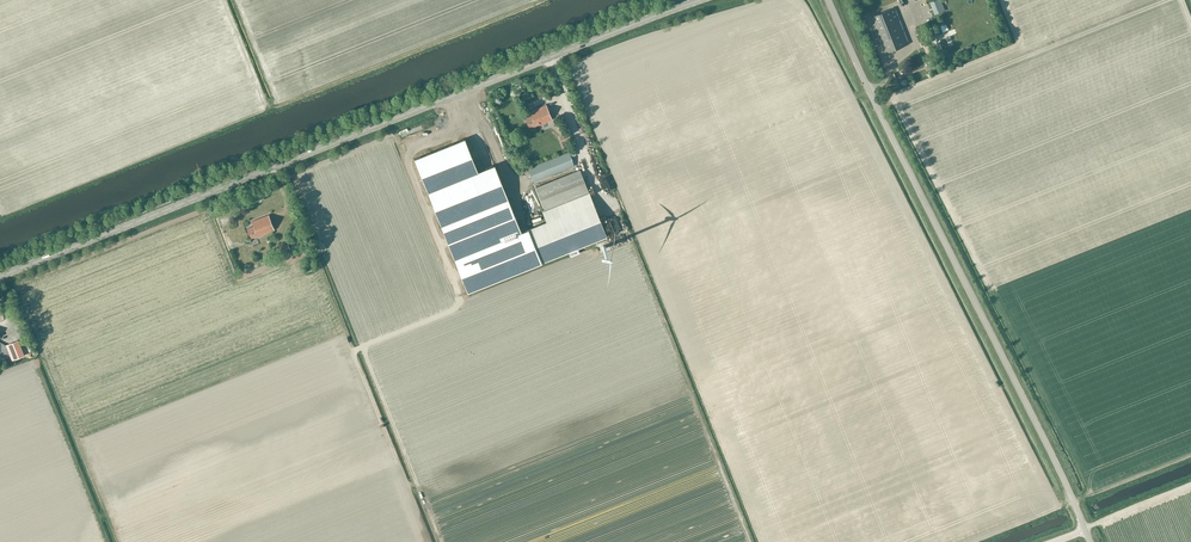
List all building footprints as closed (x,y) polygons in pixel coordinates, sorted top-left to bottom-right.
[(937,0),(930,3),(935,14),(942,12),(937,0)] [(870,17),(884,54),(910,44),(895,7),(870,17)] [(525,118),(529,128),(534,126),(534,127),(553,120),(547,104),(530,111),(532,116),(525,118)] [(540,263),(527,230),(526,227),(519,230),(492,164),(477,170),(463,134),(412,155),(468,292),(484,286),(540,263)] [(576,155),(574,150),(528,168),(533,182),(574,166),(570,157),(576,155)] [(589,192),(581,173),(580,170),(538,186),(537,183),(535,184),(536,187),(545,209),(542,211),(546,222),(527,230),(540,263),(569,252),(571,257),(580,253),(578,248),(607,236),(594,203),(589,192)] [(248,228),(251,238),(256,236),(257,237),(275,230),(269,215),(252,222),(254,226),(248,228)] [(284,253),(283,251),(290,249),(288,244),(281,247),(271,252),(273,257),(284,253)] [(8,344),(14,359),(25,355),(19,340),(8,344)]
